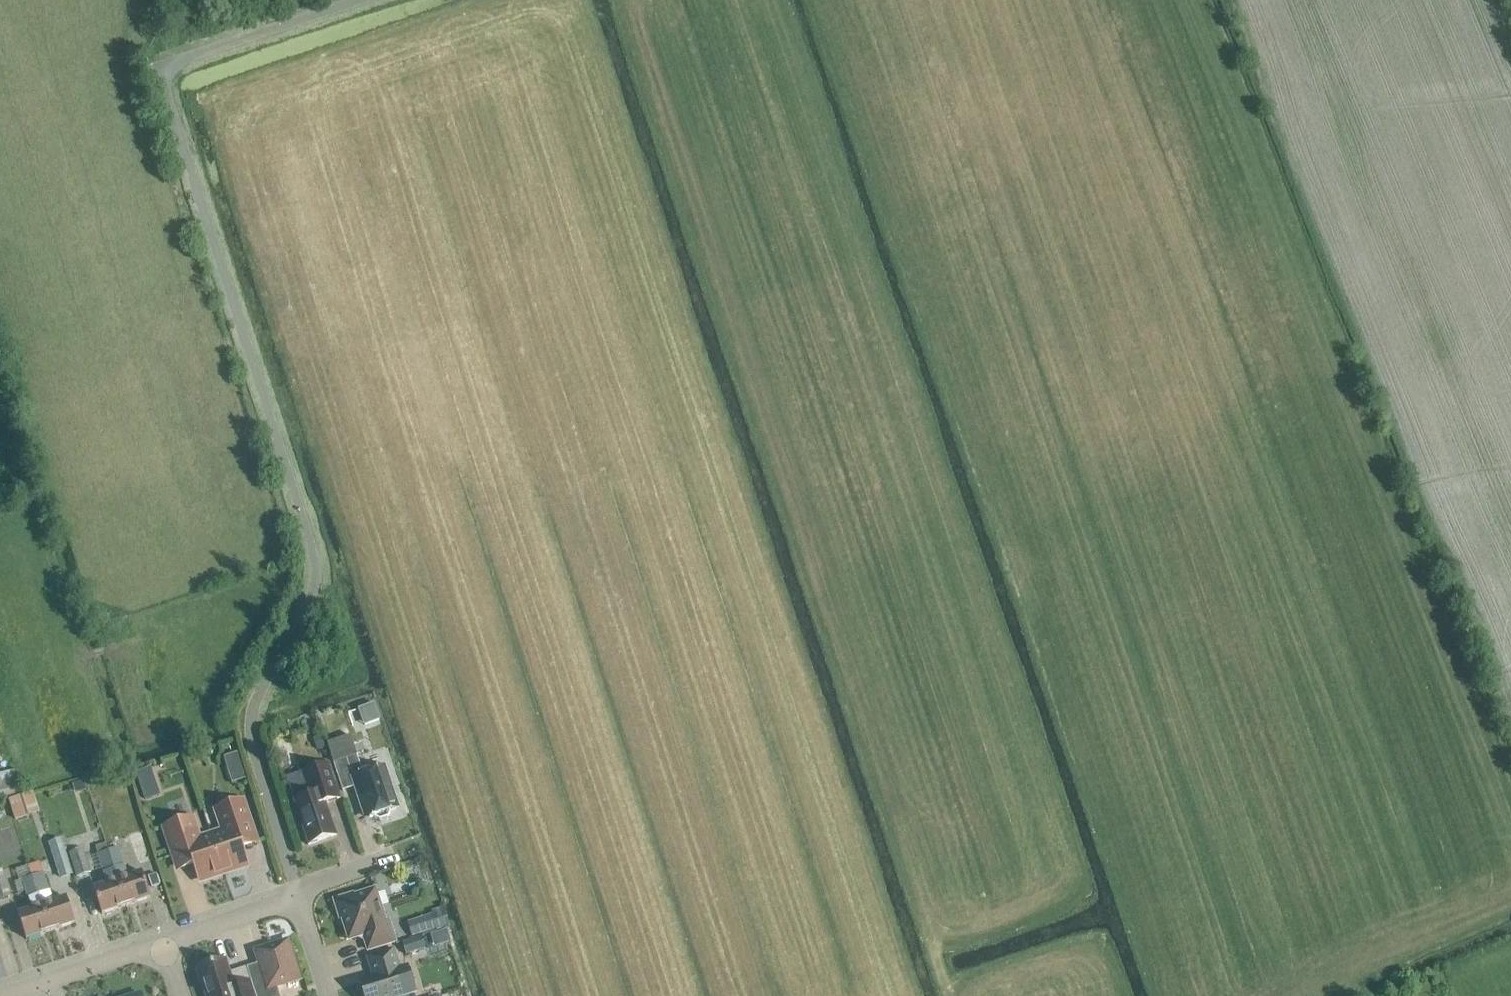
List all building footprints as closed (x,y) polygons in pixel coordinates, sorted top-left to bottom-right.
[(379,721),(374,704),(359,709),(365,726),(379,721)] [(319,752),(326,750),(322,738),(315,741),(319,752)] [(357,757),(350,738),(327,746),(334,765),(357,757)] [(226,756),(231,781),(244,778),(239,753),(226,756)] [(392,792),(384,768),(363,775),(357,757),(334,765),(343,793),(355,789),(360,803),(362,802),(368,820),(375,817),(376,820),(380,822),(388,819),(390,815),(389,813),(396,811),(390,793),(392,792)] [(340,799),(329,766),(303,774),(305,782),(290,787),(309,846),(336,836),(326,804),(340,799)] [(19,796),(13,773),(0,777),(0,800),(19,796)] [(144,797),(159,792),(154,778),(139,783),(144,797)] [(31,795),(9,802),(15,821),(38,814),(31,795)] [(224,832),(211,836),(224,874),(246,866),(241,850),(257,845),(252,830),(242,802),(217,811),(224,832)] [(191,820),(166,828),(175,856),(180,871),(196,866),(201,882),(224,874),(211,836),(198,841),(191,820)] [(136,860),(152,855),(145,830),(128,834),(136,860)] [(73,877),(61,839),(48,843),(60,881),(73,877)] [(116,841),(105,845),(108,852),(119,848),(116,841)] [(105,845),(97,847),(100,855),(108,852),(105,845)] [(129,878),(119,848),(108,852),(126,907),(151,899),(142,874),(129,878)] [(91,874),(83,849),(71,853),(69,854),(77,879),(91,874)] [(109,885),(94,890),(102,915),(126,907),(108,852),(100,855),(99,855),(105,873),(109,885)] [(40,863),(29,866),(34,881),(45,877),(40,863)] [(34,881),(29,866),(16,871),(21,885),(23,884),(32,911),(18,915),(27,940),(51,932),(34,881)] [(2,871),(0,871),(0,901),(10,898),(2,871)] [(157,875),(149,878),(153,887),(160,884),(157,875)] [(67,899),(53,903),(45,877),(34,881),(51,932),(75,924),(67,899)] [(389,921),(384,922),(375,892),(354,899),(353,896),(335,902),(341,921),(343,920),(350,940),(361,937),(365,939),(369,952),(396,943),(389,921)] [(433,911),(434,914),(409,922),(413,937),(448,926),(442,908),(433,911)] [(422,940),(402,946),(406,956),(425,950),(422,940)] [(290,946),(288,942),(255,952),(263,976),(250,980),(255,995),(280,995),(277,988),(301,981),(290,946)] [(401,972),(394,950),(367,959),(373,979),(360,983),(364,995),(407,995),(416,993),(409,970),(401,972)] [(249,980),(234,985),(226,961),(198,970),(206,995),(255,995),(249,980)]
